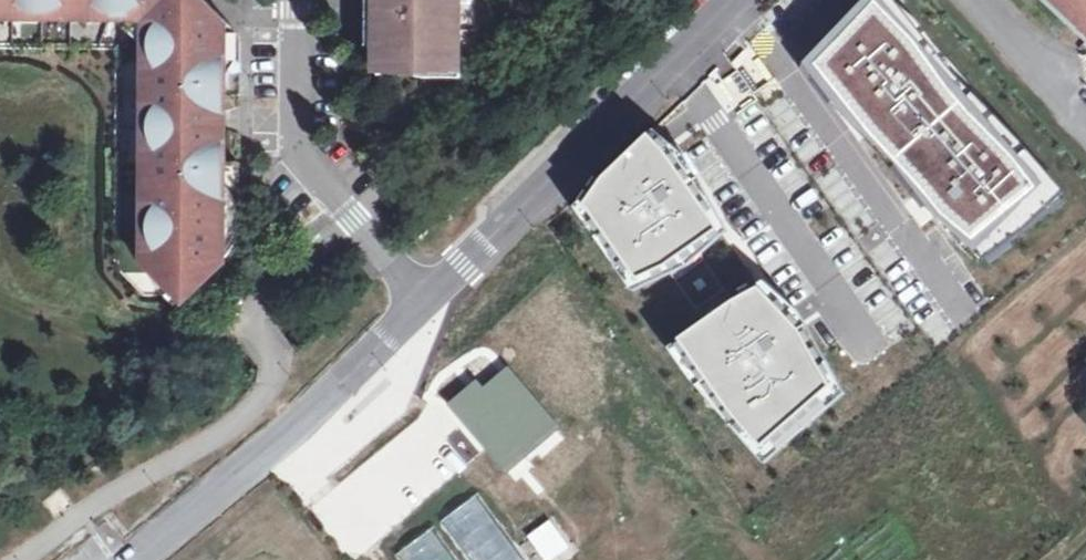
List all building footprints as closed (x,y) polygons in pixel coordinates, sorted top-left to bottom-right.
[(117,50),(168,0),(0,0),(0,49),(117,50)] [(117,50),(116,187),(116,266),(146,296),(166,296),(181,297),(184,299),(209,275),(218,267),(226,259),(230,253),(234,247),(237,241),(239,234),(240,226),(240,222),(240,188),(240,172),(234,165),(226,165),(226,96),(241,96),(241,76),(241,58),(241,45),(241,42),(240,38),(239,35),(238,33),(236,31),(205,0),(168,0),(117,50)] [(368,0),(380,0),(380,29),(371,28),(371,52),(371,69),(417,70),(425,63),(448,64),(448,34),(458,34),(458,0),(368,0)] [(1085,28),(1085,0),(1056,0),(1085,28)] [(887,16),(875,3),(820,60),(833,77),(832,88),(849,109),(869,134),(883,138),(921,179),(921,189),(945,223),(981,249),(998,236),(1008,239),(1031,219),(1033,210),(1050,197),(985,118),(978,119),(951,87),(951,80),(897,17),(887,16)] [(833,77),(820,60),(812,69),(841,115),(849,109),(832,88),(833,77)] [(598,184),(583,206),(635,277),(665,270),(692,250),(720,233),(647,135),(598,184)] [(730,303),(692,250),(665,270),(702,323),(730,303)] [(758,288),(730,303),(702,323),(675,342),(722,409),(760,447),(830,388),(806,339),(758,288)] [(479,377),(446,404),(504,474),(537,448),(559,430),(506,366),(484,384),(479,377)] [(442,524),(467,559),(526,559),(481,497),(442,524)] [(393,554),(398,559),(452,559),(429,528),(393,554)]
